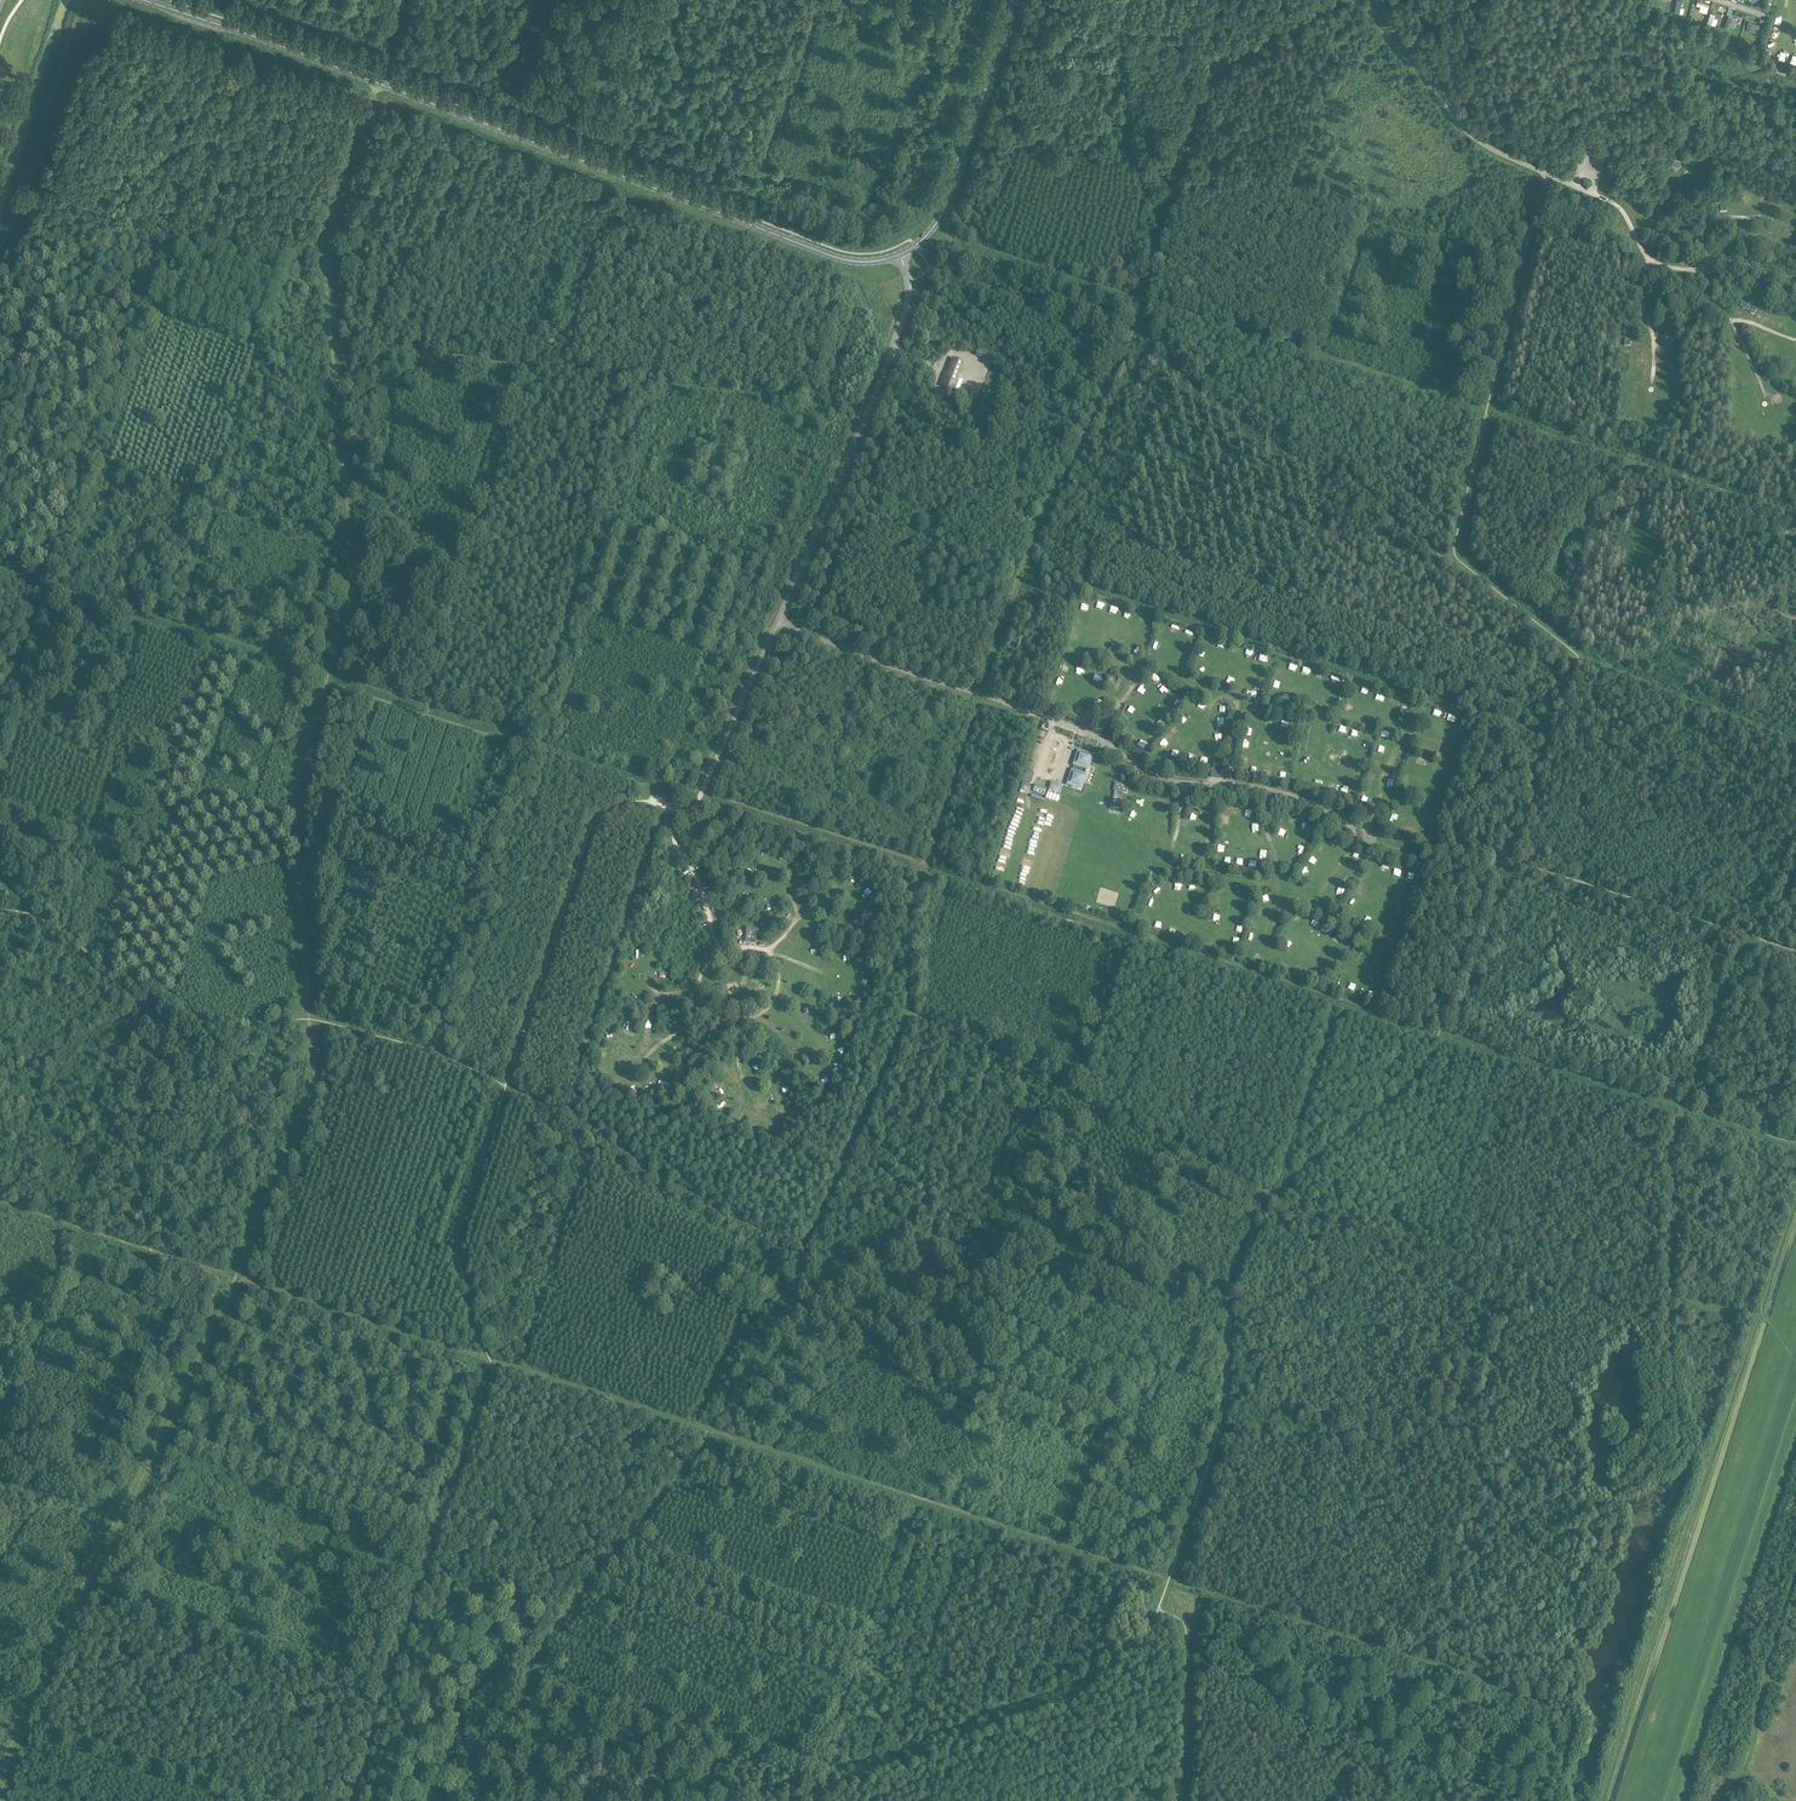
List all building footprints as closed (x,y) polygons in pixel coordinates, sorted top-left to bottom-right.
[(1679,14),(1683,1),(1681,0),(1677,0),(1673,12),(1679,14)] [(1707,10),(1709,5),(1697,2),(1696,7),(1707,10)] [(1715,15),(1710,14),(1706,27),(1711,28),(1715,15)] [(1734,18),(1729,17),(1725,30),(1730,31),(1734,18)] [(1760,26),(1748,22),(1746,27),(1758,31),(1760,26)] [(1761,39),(1749,36),(1747,43),(1759,46),(1761,39)] [(1661,338),(1662,341),(1664,344),(1668,344),(1671,341),(1671,338),(1668,335),(1665,335),(1661,338)] [(976,356),(982,358),(986,349),(979,347),(976,356)] [(997,353),(986,349),(982,358),(991,361),(994,362),(997,353)] [(997,353),(994,361),(1002,364),(1005,356),(997,353)] [(964,362),(953,358),(947,373),(946,373),(940,386),(954,391),(959,378),(958,377),(964,362)] [(1082,604),(1080,611),(1087,612),(1088,606),(1082,604)] [(1153,645),(1160,647),(1162,641),(1155,639),(1153,645)] [(1097,656),(1103,659),(1105,652),(1100,650),(1097,656)] [(1204,658),(1206,652),(1200,650),(1198,656),(1204,658)] [(1291,661),(1289,667),(1297,669),(1299,663),(1291,661)] [(1061,670),(1067,671),(1069,665),(1063,663),(1061,670)] [(1123,678),(1119,676),(1113,689),(1117,691),(1123,678)] [(1165,680),(1160,684),(1165,690),(1169,686),(1165,680)] [(1140,693),(1144,688),(1139,685),(1135,690),(1140,693)] [(1391,694),(1389,700),(1397,702),(1398,696),(1391,694)] [(1422,703),(1420,709),(1427,711),(1430,706),(1422,703)] [(1401,711),(1407,713),(1410,708),(1404,705),(1401,711)] [(1184,713),(1190,716),(1193,711),(1187,708),(1184,713)] [(1129,719),(1132,714),(1127,710),(1123,715),(1129,719)] [(1092,755),(1078,750),(1073,764),(1074,765),(1073,770),(1072,770),(1067,784),(1081,789),(1086,774),(1085,774),(1086,769),(1088,769),(1092,755)] [(1212,769),(1210,778),(1221,779),(1222,770),(1212,769)] [(1026,771),(1022,785),(1028,787),(1032,773),(1026,771)] [(1060,784),(1048,780),(1045,789),(1056,793),(1060,784)] [(1115,791),(1125,793),(1127,785),(1116,783),(1115,791)] [(1120,797),(1114,796),(1112,807),(1118,808),(1120,797)] [(1021,818),(1018,817),(1019,815),(1014,813),(1011,822),(1019,825),(1021,818)] [(1010,830),(1007,837),(1015,840),(1017,833),(1010,830)] [(1314,856),(1311,861),(1317,864),(1320,859),(1314,856)] [(1017,879),(1018,872),(1006,870),(1005,877),(1017,879)] [(1411,871),(1410,877),(1418,879),(1420,873),(1411,871)] [(1341,894),(1345,888),(1340,885),(1336,891),(1341,894)] [(1364,895),(1367,890),(1362,887),(1359,892),(1364,895)] [(1296,921),(1303,924),(1305,918),(1298,915),(1296,921)] [(1288,929),(1293,933),(1297,929),(1292,924),(1288,929)] [(747,928),(746,936),(755,937),(756,929),(747,928)] [(1231,950),(1233,944),(1227,942),(1225,948),(1231,950)] [(1336,963),(1340,958),(1336,954),(1332,958),(1336,963)] [(62,1683),(68,1679),(65,1674),(59,1678),(62,1683)]
